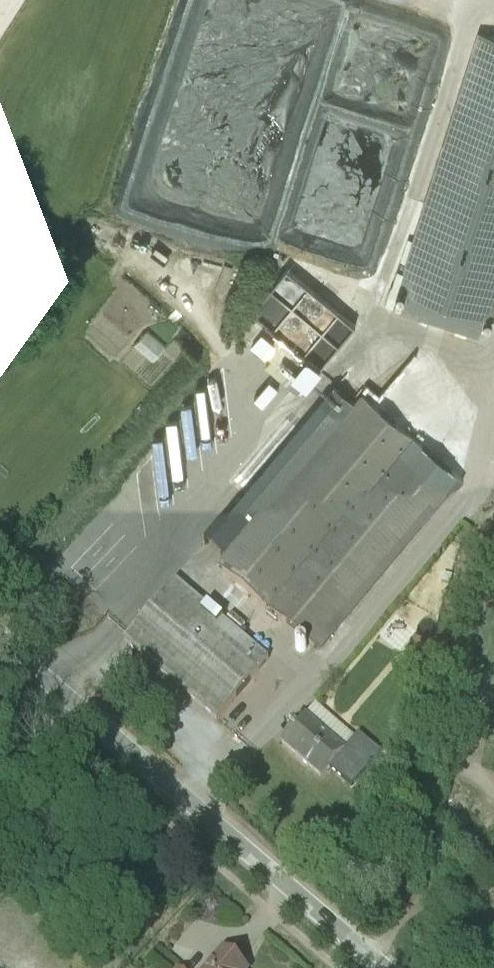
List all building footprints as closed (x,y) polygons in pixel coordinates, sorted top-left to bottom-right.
[(478,338),(484,316),(493,320),(493,36),(478,31),(401,274),(398,273),(393,289),(406,293),(399,313),(478,338)] [(306,384),(355,325),(286,267),(238,327),(273,357),(265,366),(296,392),(304,383),(306,384)] [(320,653),(464,480),(448,467),(459,454),(423,425),(428,419),(384,382),(368,400),(360,394),(354,402),(223,559),(217,566),(320,653)] [(202,541),(223,559),(354,402),(334,384),(202,541)] [(444,385),(429,401),(466,435),(481,419),(444,385)] [(209,433),(215,432),(206,399),(185,405),(197,452),(213,448),(209,433)] [(165,495),(174,493),(164,449),(151,451),(154,465),(138,468),(144,495),(164,491),(165,495)] [(268,660),(175,582),(123,643),(216,722),(268,660)] [(305,718),(344,752),(354,740),(315,706),(305,718)] [(280,744),(320,780),(344,752),(305,718),(280,744)] [(222,952),(209,967),(241,967),(222,952)]
